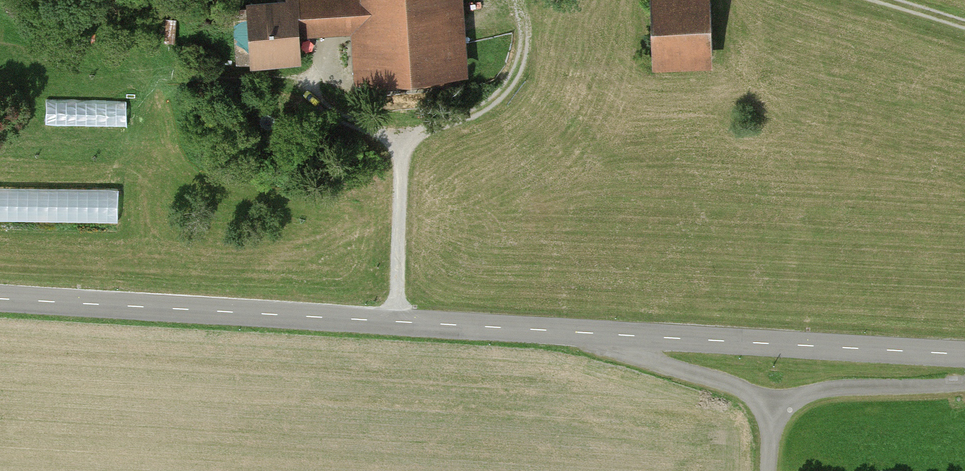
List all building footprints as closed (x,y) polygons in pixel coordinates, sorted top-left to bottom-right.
[(459,0),(349,0),(355,84),(464,76),(459,0)] [(649,68),(710,66),(709,0),(648,0),(649,68)] [(302,5),(245,5),(244,64),(302,64),(302,5)]
